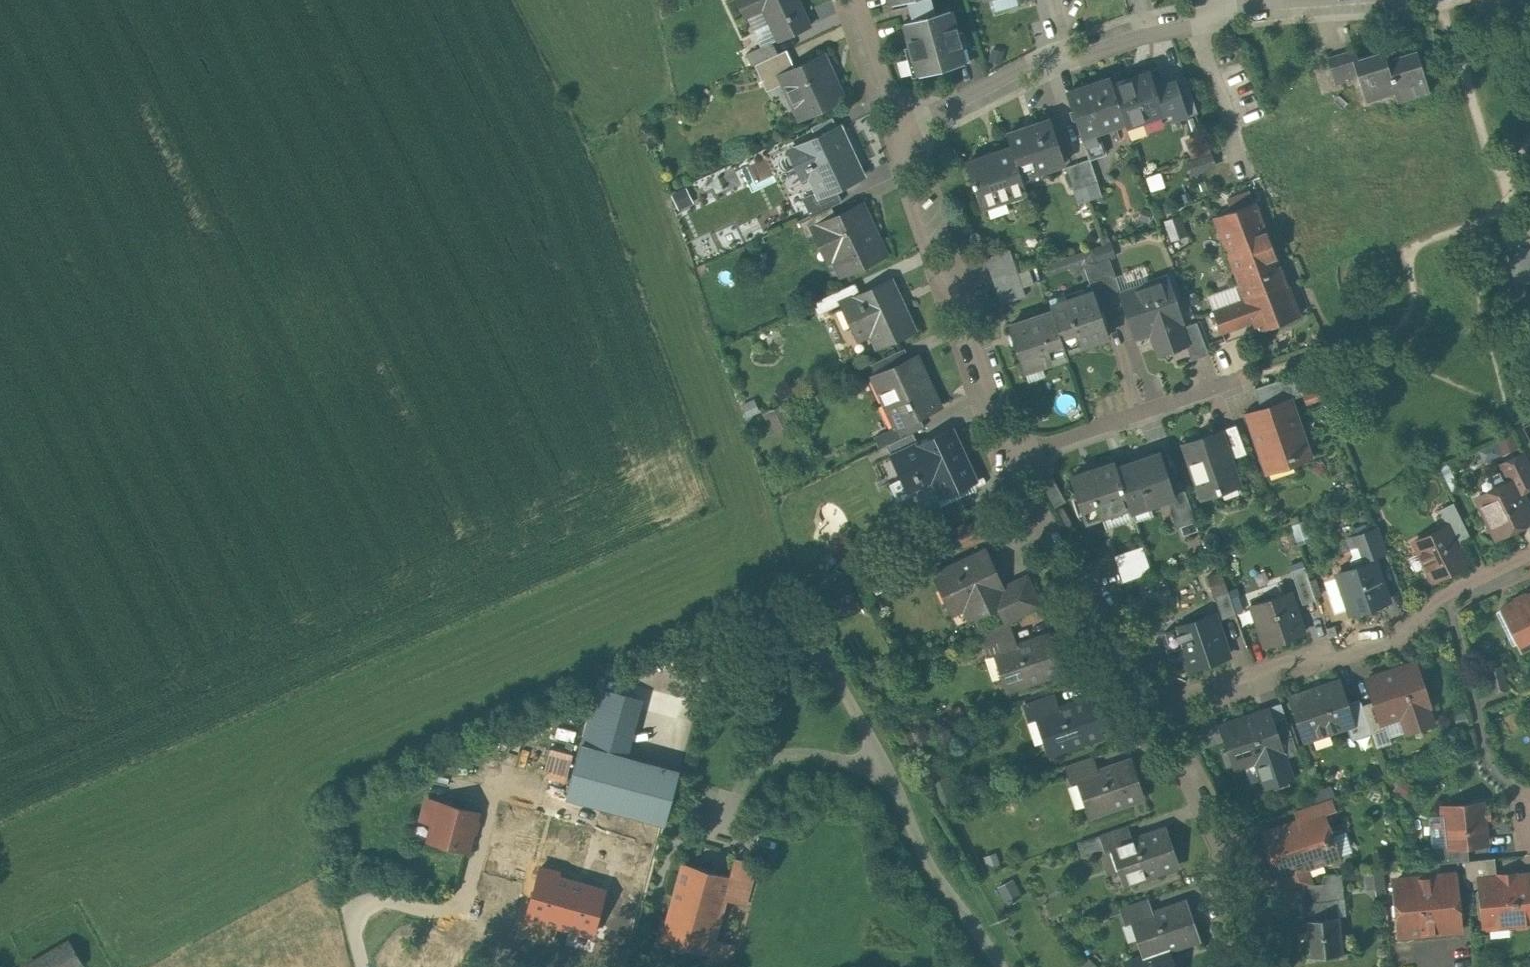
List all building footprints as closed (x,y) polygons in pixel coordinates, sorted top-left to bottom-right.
[(744,15),(762,6),(778,39),(809,24),(798,0),(737,0),(744,15)] [(913,18),(932,13),(929,0),(908,0),(913,18)] [(913,18),(903,21),(910,45),(903,47),(912,76),(970,60),(962,31),(955,32),(949,8),(932,13),(913,18)] [(771,40),(746,52),(752,64),(754,63),(777,52),(771,40)] [(1400,97),(1433,87),(1421,45),(1390,54),(1386,41),(1330,57),(1337,81),(1361,74),(1368,98),(1398,90),(1400,97)] [(777,52),(754,63),(763,82),(780,74),(779,73),(794,66),(786,48),(777,52)] [(794,66),(780,74),(800,117),(843,97),(823,54),(794,66)] [(1161,84),(1153,87),(1147,71),(1111,83),(1124,121),(1126,125),(1162,112),(1156,97),(1165,94),(1161,84)] [(1185,76),(1161,84),(1165,94),(1170,109),(1193,102),(1185,76)] [(1111,83),(1109,77),(1066,92),(1080,136),(1124,121),(1111,83)] [(832,116),(811,125),(816,136),(837,126),(832,116)] [(1049,119),(1006,133),(1011,147),(1021,177),(1064,162),(1049,119)] [(816,136),(789,149),(798,170),(805,167),(816,190),(817,191),(833,183),(835,187),(862,174),(839,125),(837,126),(816,136)] [(1216,166),(1211,133),(1188,136),(1193,169),(1216,166)] [(1011,147),(967,162),(973,181),(971,182),(980,207),(1025,191),(1021,177),(1011,147)] [(1097,180),(1089,158),(1077,162),(1084,184),(1097,180)] [(1077,162),(1064,166),(1072,188),(1084,184),(1077,162)] [(833,183),(817,191),(816,190),(802,197),(810,214),(830,204),(841,199),(835,187),(833,183)] [(1255,200),(1214,216),(1233,265),(1224,268),(1228,280),(1236,277),(1253,321),(1256,330),(1297,315),(1255,200)] [(834,214),(808,227),(812,234),(819,248),(826,245),(839,273),(883,253),(859,203),(834,214)] [(810,214),(797,220),(805,237),(812,234),(808,227),(834,214),(830,204),(810,214)] [(1500,232),(1508,253),(1512,256),(1508,260),(1514,277),(1529,281),(1529,221),(1500,232)] [(1016,272),(1008,249),(985,257),(993,280),(1016,272)] [(1024,295),(1016,272),(993,280),(1000,303),(1024,295)] [(1114,275),(1102,279),(1112,308),(1123,304),(1120,294),(1121,294),(1114,275)] [(1166,276),(1147,282),(1148,285),(1121,294),(1120,294),(1123,304),(1134,337),(1158,329),(1179,322),(1181,320),(1166,276)] [(858,293),(839,302),(853,330),(867,323),(876,344),(911,327),(888,279),(858,293)] [(1112,308),(1102,279),(1089,283),(1092,292),(1094,291),(1100,311),(1112,308)] [(853,282),(812,301),(817,312),(839,302),(858,293),(853,282)] [(1092,292),(1050,306),(1051,311),(1064,349),(1108,335),(1100,311),(1094,291),(1092,292)] [(1244,299),(1212,311),(1220,333),(1253,321),(1244,299)] [(1051,311),(1007,326),(1022,370),(1066,355),(1064,349),(1051,311)] [(1207,353),(1196,321),(1181,326),(1179,327),(1185,342),(1191,359),(1207,353)] [(1179,322),(1158,329),(1165,348),(1185,342),(1179,327),(1181,326),(1179,322)] [(902,347),(866,364),(870,374),(907,357),(902,347)] [(907,357),(870,374),(894,425),(917,414),(936,405),(913,354),(907,357)] [(1295,373),(1265,383),(1270,398),(1300,388),(1295,373)] [(1290,397),(1245,412),(1263,465),(1289,457),(1291,462),(1310,456),(1290,397)] [(786,422),(776,404),(766,410),(775,428),(786,422)] [(917,414),(894,425),(900,437),(911,431),(923,426),(917,414)] [(1245,452),(1236,425),(1221,430),(1231,457),(1245,452)] [(1486,458),(1522,444),(1516,429),(1480,443),(1486,458)] [(1221,430),(1181,444),(1200,497),(1239,483),(1231,457),(1221,430)] [(900,437),(885,443),(892,456),(917,445),(911,431),(900,437)] [(971,480),(948,431),(917,445),(892,456),(905,487),(931,475),(940,495),(971,480)] [(1159,452),(1115,466),(1128,504),(1130,510),(1172,496),(1174,495),(1169,482),(1159,452)] [(1504,461),(1513,479),(1514,478),(1518,485),(1529,479),(1529,466),(1523,452),(1504,461)] [(1113,461),(1069,475),(1084,520),(1100,515),(1100,514),(1128,504),(1115,466),(1113,461)] [(1046,481),(1057,502),(1067,497),(1055,476),(1046,481)] [(1189,502),(1180,478),(1169,482),(1174,495),(1172,496),(1176,507),(1189,502)] [(1476,496),(1495,536),(1529,519),(1529,511),(1518,485),(1514,478),(1513,479),(1476,496)] [(957,497),(937,506),(942,517),(962,508),(957,497)] [(1189,502),(1176,507),(1182,524),(1195,520),(1189,502)] [(996,514),(945,530),(951,548),(1002,532),(996,514)] [(1447,524),(1421,537),(1426,548),(1418,552),(1431,578),(1463,563),(1457,551),(1459,550),(1447,524)] [(1376,528),(1357,535),(1359,541),(1365,539),(1371,556),(1385,551),(1376,528)] [(1141,545),(1113,554),(1122,580),(1150,570),(1141,545)] [(984,550),(937,572),(951,603),(966,596),(973,610),(999,599),(1009,620),(1039,606),(1025,577),(1001,587),(984,550)] [(1374,560),(1336,573),(1350,612),(1387,600),(1374,560)] [(1315,599),(1304,566),(1290,570),(1302,603),(1315,599)] [(1228,591),(1213,596),(1221,618),(1235,613),(1228,591)] [(1289,591),(1255,603),(1260,620),(1256,621),(1264,646),(1302,633),(1294,610),(1295,609),(1289,591)] [(1501,608),(1518,641),(1529,635),(1529,593),(1501,608)] [(1213,615),(1180,627),(1185,642),(1181,643),(1190,667),(1227,654),(1213,615)] [(1015,645),(1007,621),(983,632),(991,654),(999,652),(1010,687),(1060,670),(1048,634),(1015,645)] [(1414,663),(1366,679),(1373,700),(1380,721),(1382,720),(1401,713),(1407,730),(1430,722),(1425,705),(1428,704),(1414,663)] [(1499,665),(1488,667),(1487,668),(1492,691),(1504,688),(1505,688),(1499,665)] [(1338,683),(1313,691),(1313,690),(1292,697),(1305,735),(1330,727),(1331,729),(1350,723),(1352,722),(1347,709),(1338,683)] [(643,698),(595,685),(579,741),(628,754),(643,698)] [(1088,698),(1054,709),(1049,694),(1025,703),(1030,718),(1039,716),(1050,750),(1099,734),(1088,698)] [(1380,721),(1373,700),(1361,704),(1370,732),(1385,727),(1382,720),(1380,721)] [(1361,704),(1347,709),(1352,722),(1350,723),(1355,737),(1370,732),(1361,704)] [(1266,709),(1220,725),(1234,767),(1279,752),(1281,752),(1272,727),(1266,709)] [(1297,752),(1286,723),(1272,727),(1281,752),(1279,752),(1281,757),(1297,752)] [(678,771),(579,744),(564,797),(665,821),(678,771)] [(1127,761),(1093,772),(1088,757),(1065,765),(1070,781),(1079,778),(1091,813),(1139,797),(1127,761)] [(1328,797),(1294,809),(1298,820),(1321,812),(1322,814),(1333,810),(1328,797)] [(476,811),(439,802),(437,807),(426,804),(422,817),(433,820),(429,836),(443,839),(443,842),(466,848),(476,811)] [(1481,802),(1444,806),(1441,810),(1443,829),(1446,831),(1447,845),(1447,846),(1466,844),(1485,842),(1481,802)] [(1298,820),(1264,832),(1278,873),(1282,872),(1305,867),(1332,858),(1327,844),(1331,842),(1322,814),(1321,812),(1298,820)] [(1162,830),(1130,840),(1125,825),(1099,833),(1105,850),(1114,847),(1125,881),(1174,865),(1162,830)] [(1466,844),(1447,846),(1447,845),(1435,847),(1437,863),(1464,860),(1468,859),(1466,844)] [(1496,877),(1493,857),(1468,859),(1464,860),(1467,888),(1479,886),(1479,878),(1496,877)] [(683,862),(661,939),(738,959),(758,881),(683,862)] [(1305,867),(1282,872),(1286,886),(1298,885),(1310,884),(1305,867)] [(571,881),(556,876),(557,872),(540,868),(527,915),(560,925),(571,881)] [(1453,873),(1396,879),(1401,934),(1458,929),(1453,873)] [(1479,878),(1479,886),(1483,926),(1485,926),(1485,922),(1512,919),(1512,923),(1516,926),(1524,925),(1527,922),(1529,921),(1529,873),(1496,877),(1479,878)] [(1310,884),(1298,885),(1300,903),(1343,898),(1341,880),(1310,884)] [(605,890),(571,881),(560,925),(593,933),(605,890)] [(1146,898),(1121,907),(1126,922),(1136,919),(1151,914),(1146,898)] [(1151,914),(1136,919),(1148,954),(1167,947),(1197,937),(1185,902),(1151,914)] [(1325,907),(1304,909),(1305,920),(1326,917),(1325,907)] [(1305,920),(1303,920),(1306,953),(1341,952),(1337,917),(1326,917),(1305,920)] [(30,966),(31,966),(79,966),(90,960),(76,938),(30,966)] [(1167,947),(1148,954),(1126,961),(1128,966),(1173,966),(1167,947)]
